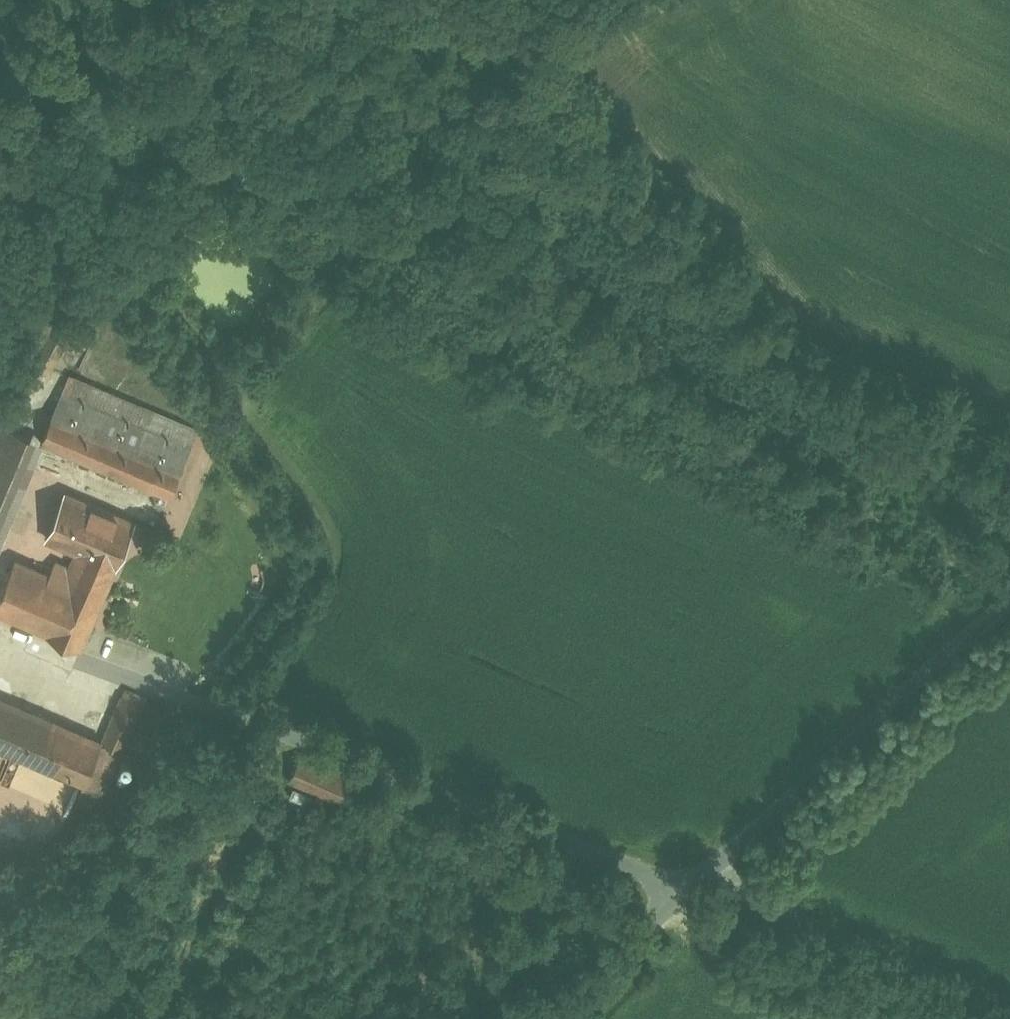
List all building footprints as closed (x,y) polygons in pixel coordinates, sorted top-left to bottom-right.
[(201,425),(71,371),(41,442),(171,497),(201,425)] [(21,455),(0,447),(0,505),(21,455)] [(135,521),(67,492),(48,539),(77,551),(70,566),(71,566),(109,582),(135,521)] [(17,559),(0,597),(0,613),(49,634),(48,634),(81,648),(109,582),(71,566),(70,566),(57,560),(51,573),(17,559)] [(122,696),(103,742),(123,751),(143,705),(122,696)] [(0,699),(0,747),(32,760),(32,761),(106,792),(123,751),(103,742),(49,719),(49,720),(0,699)] [(250,733),(234,769),(256,779),(272,742),(250,733)] [(16,757),(0,753),(0,783),(8,785),(16,757)] [(351,777),(300,755),(290,778),(341,801),(351,777)]
